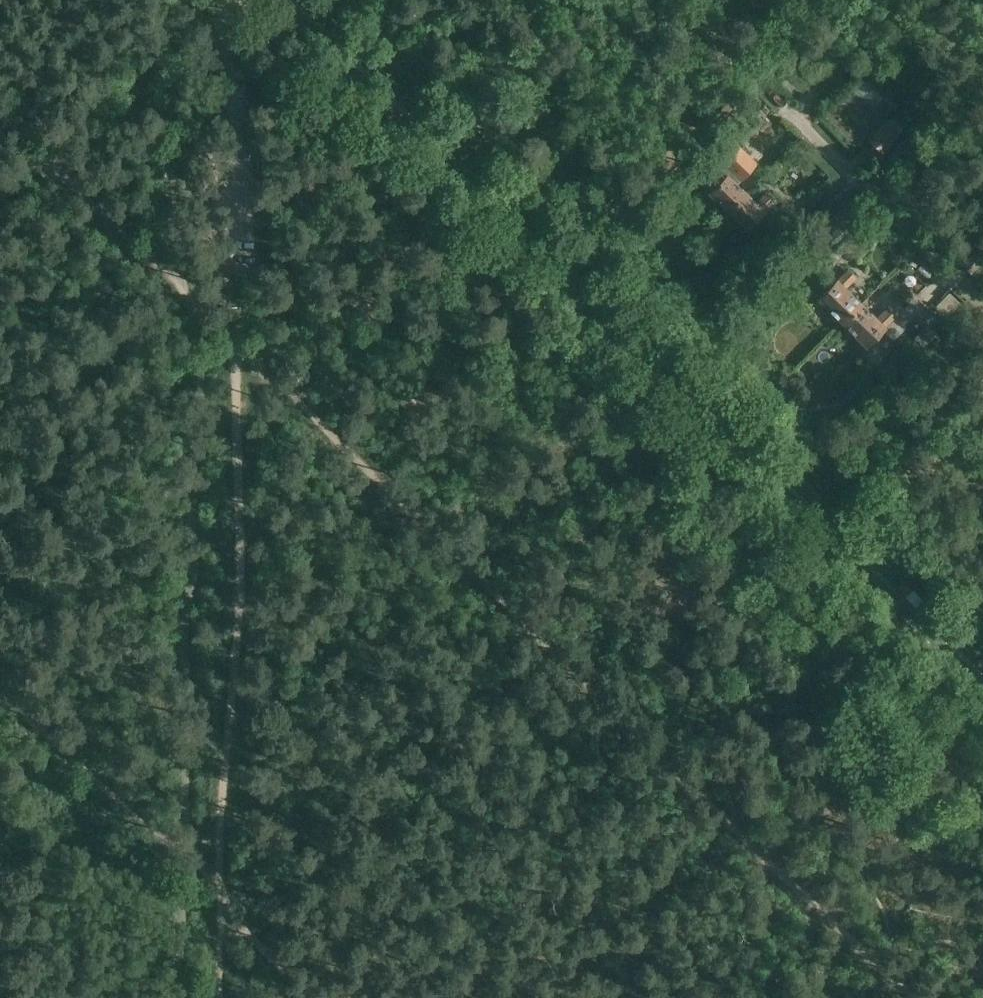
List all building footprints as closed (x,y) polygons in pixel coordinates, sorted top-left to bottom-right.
[(897,138),(882,124),(866,142),(880,155),(897,138)] [(738,164),(727,175),(710,193),(728,211),(745,193),(736,184),(747,173),(738,164)] [(766,192),(755,203),(745,193),(728,211),(747,229),(775,200),(766,192)] [(825,224),(833,233),(841,226),(849,235),(864,221),(848,203),(825,224)] [(847,269),(836,281),(835,280),(817,299),(842,323),(860,304),(845,289),(856,278),(847,269)] [(886,309),(876,319),(860,304),(842,323),(866,346),(884,327),(883,326),(894,315),(886,309)]
